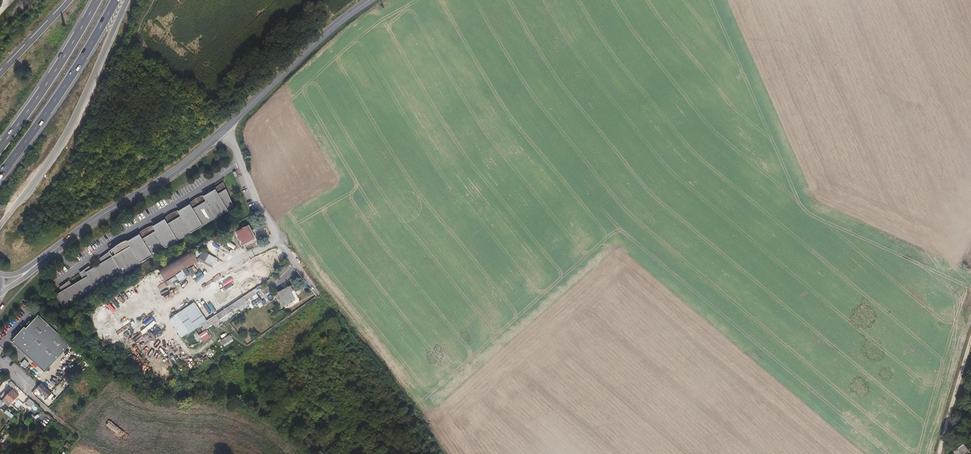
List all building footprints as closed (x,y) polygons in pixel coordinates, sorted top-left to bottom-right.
[(66,309),(163,249),(238,204),(226,179),(221,182),(219,184),(219,185),(207,193),(204,193),(202,193),(200,194),(197,196),(195,198),(193,200),(193,201),(181,208),(179,208),(177,209),(174,210),(172,211),(169,213),(168,216),(167,217),(159,222),(155,224),(153,224),(149,225),(147,226),(145,228),(143,230),(142,231),(141,233),(130,240),(128,239),(125,240),(121,242),(118,245),(115,247),(113,249),(112,250),(114,255),(87,271),(89,275),(58,294),(66,309)] [(258,245),(252,232),(241,236),(248,250),(258,245)] [(159,269),(165,280),(198,262),(192,250),(159,269)] [(213,267),(218,258),(204,250),(198,259),(213,267)] [(275,282),(262,260),(256,264),(209,291),(223,313),(245,300),(247,299),(255,294),(256,294),(258,292),(275,282)] [(220,275),(225,269),(220,264),(214,269),(220,275)] [(279,296),(280,300),(285,311),(294,307),(295,309),(299,308),(299,307),(300,305),(296,296),(295,297),(292,291),(291,292),(279,296)] [(250,304),(259,298),(256,294),(255,294),(247,299),(250,304)] [(219,322),(250,304),(247,299),(245,300),(223,313),(217,317),(219,322)] [(73,344),(60,332),(62,329),(45,314),(43,316),(41,314),(28,328),(27,326),(15,339),(16,341),(15,342),(42,367),(43,368),(47,372),(73,344)] [(222,346),(234,341),(231,334),(220,339),(222,346)] [(160,362),(153,364),(156,371),(162,369),(160,362)] [(43,391),(47,386),(42,381),(41,381),(39,384),(37,386),(43,391)] [(54,393),(47,386),(43,391),(50,397),(54,393)] [(15,399),(14,398),(18,394),(17,393),(16,395),(12,391),(5,398),(11,403),(15,399)] [(25,402),(31,408),(35,403),(29,397),(25,402)] [(963,442),(952,450),(955,453),(962,453),(970,453),(970,452),(963,442)]
